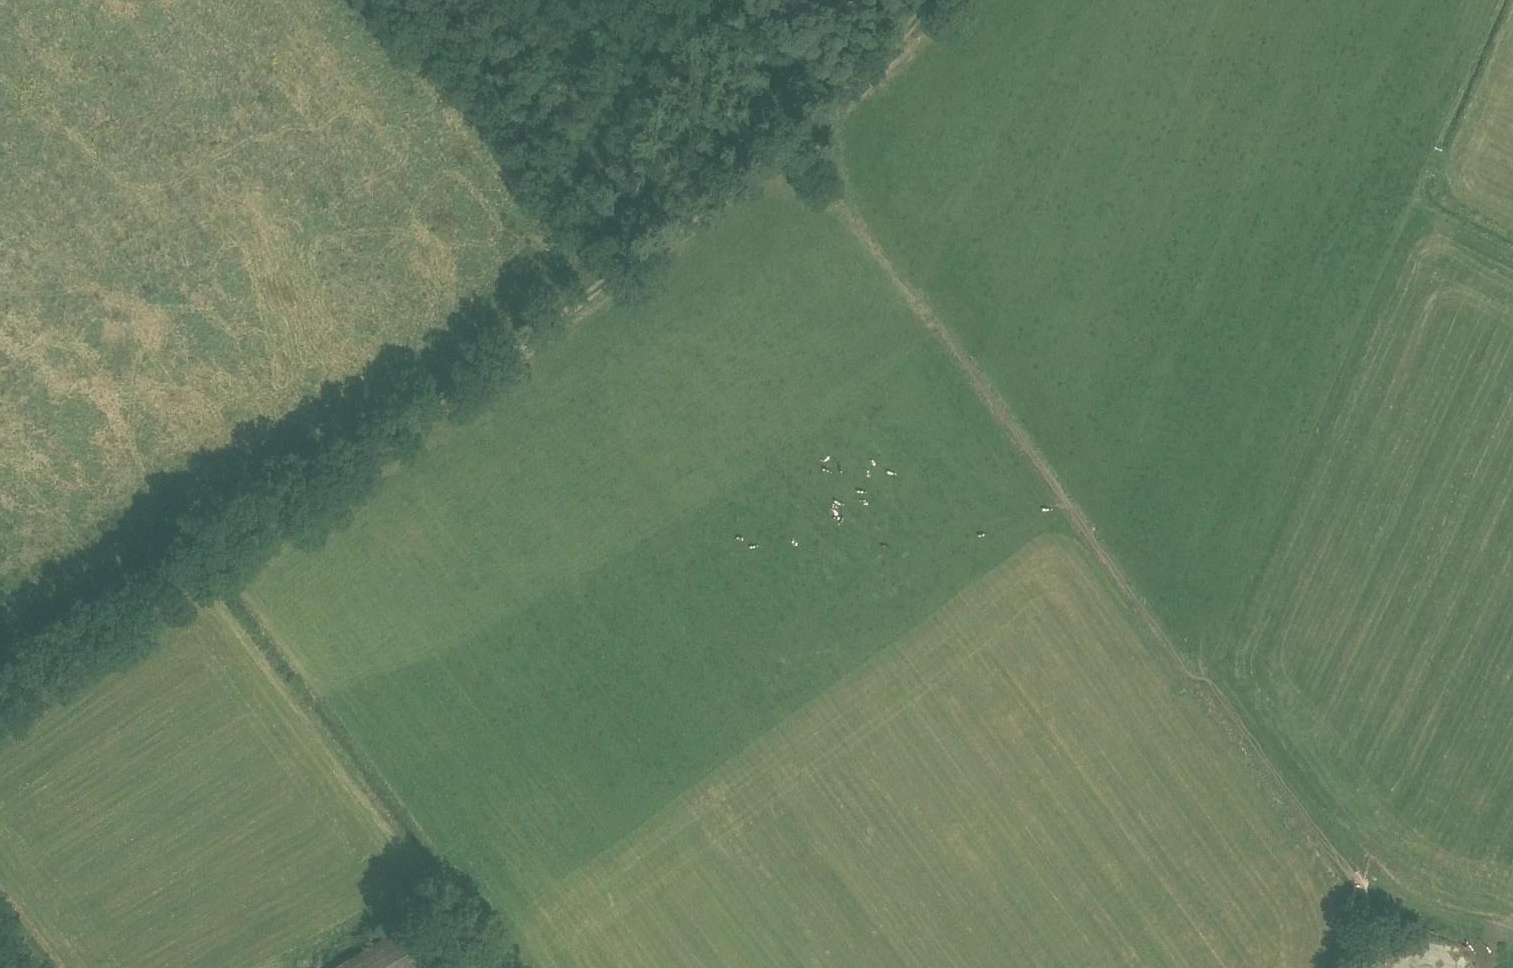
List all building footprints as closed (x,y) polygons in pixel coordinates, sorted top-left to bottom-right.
[(399,928),(332,967),(423,967),(399,928)]
